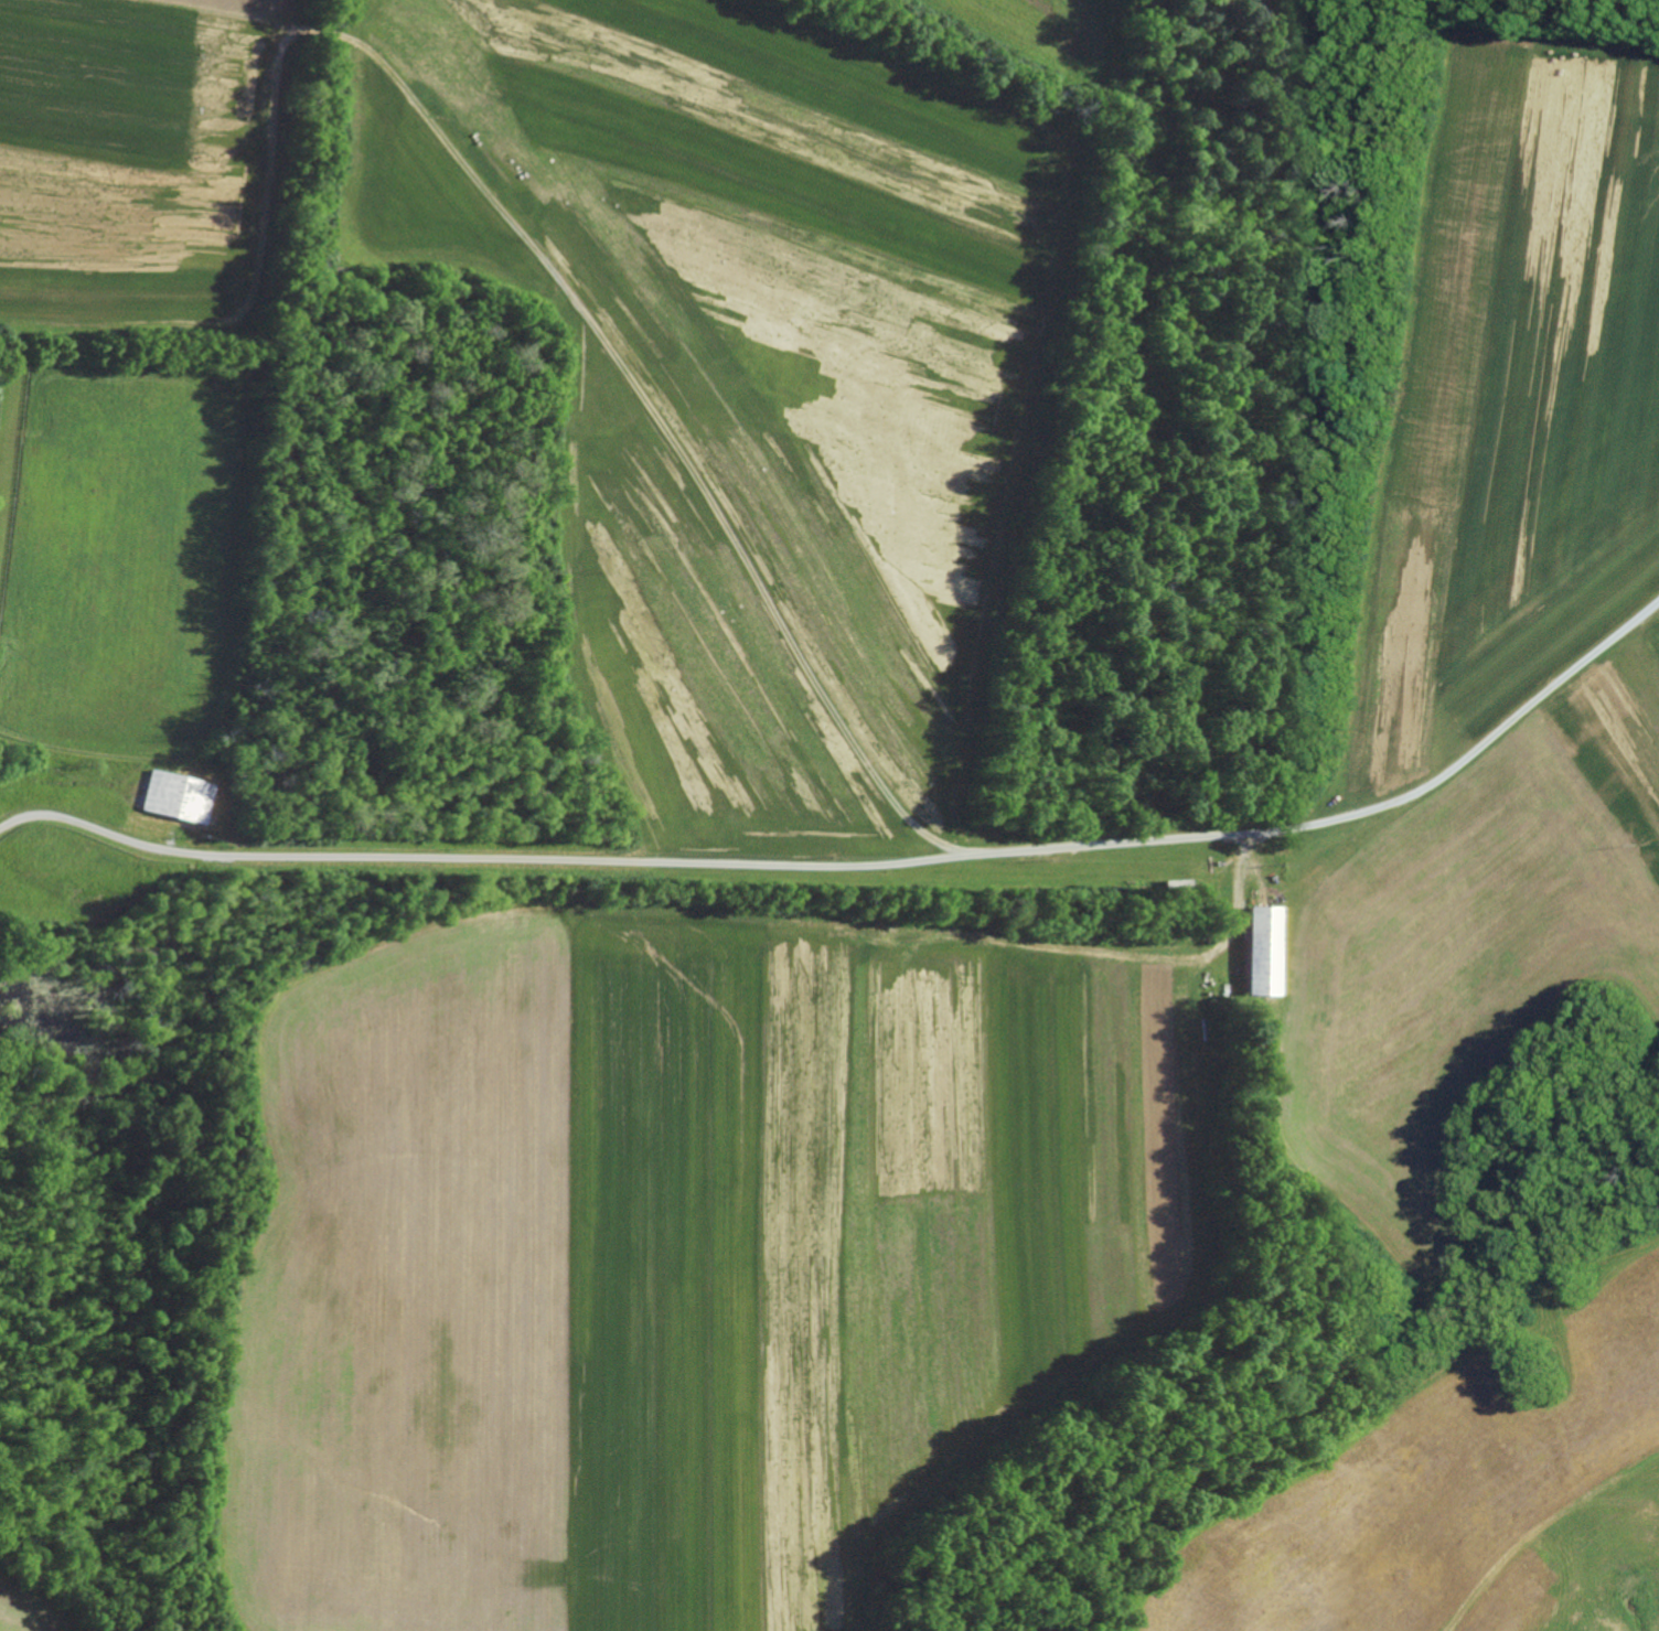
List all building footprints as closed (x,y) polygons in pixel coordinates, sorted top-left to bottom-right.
[(206,825),(215,784),(150,770),(141,810),(206,825)] [(1275,907),(1244,907),(1243,995),(1274,995),(1275,907)]
